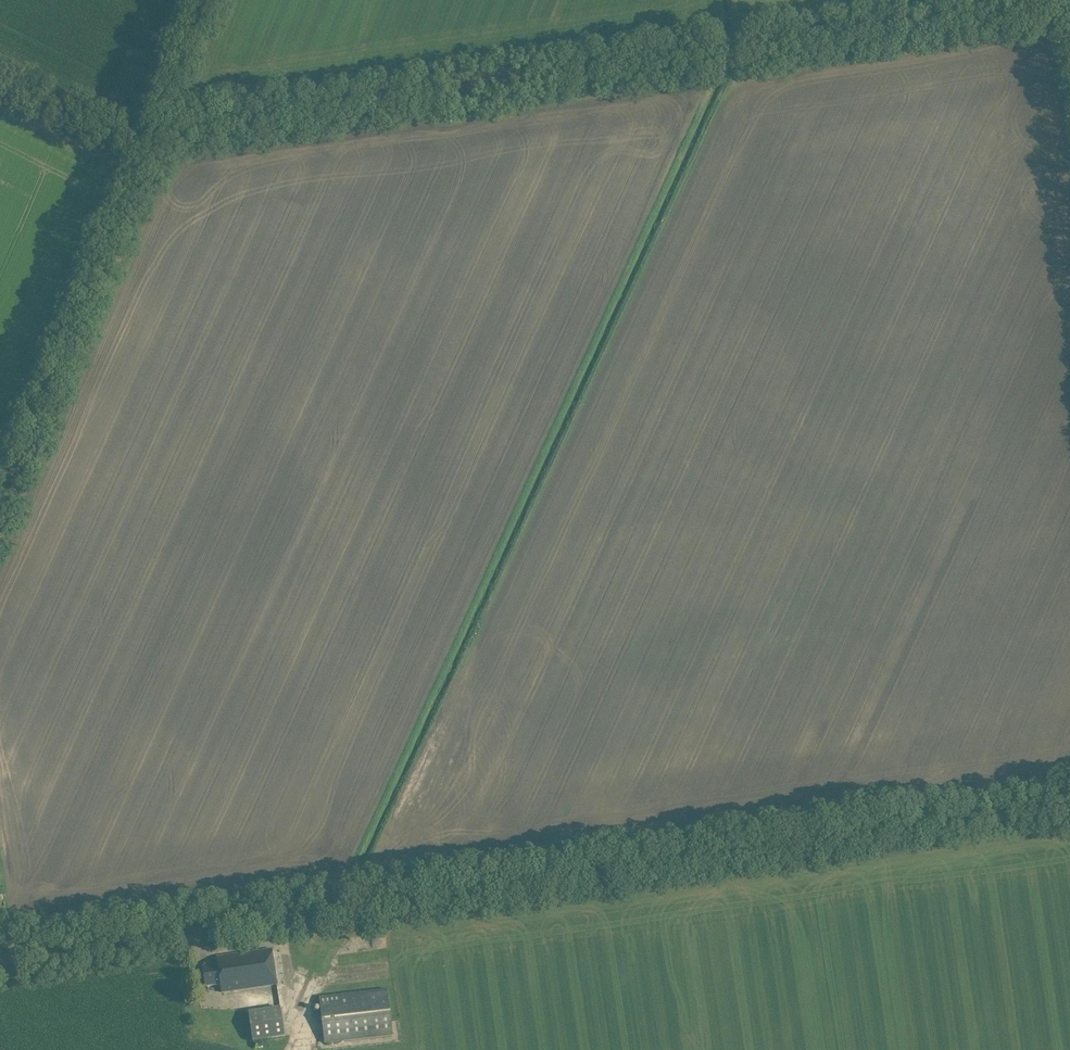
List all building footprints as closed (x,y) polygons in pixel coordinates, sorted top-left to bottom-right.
[(203,967),(205,978),(206,987),(221,985),(223,993),(277,985),(274,959),(272,948),(217,957),(218,964),(203,967)] [(325,1000),(330,1046),(397,1038),(392,992),(325,1000)] [(249,1012),(253,1041),(285,1036),(281,1007),(249,1012)]
